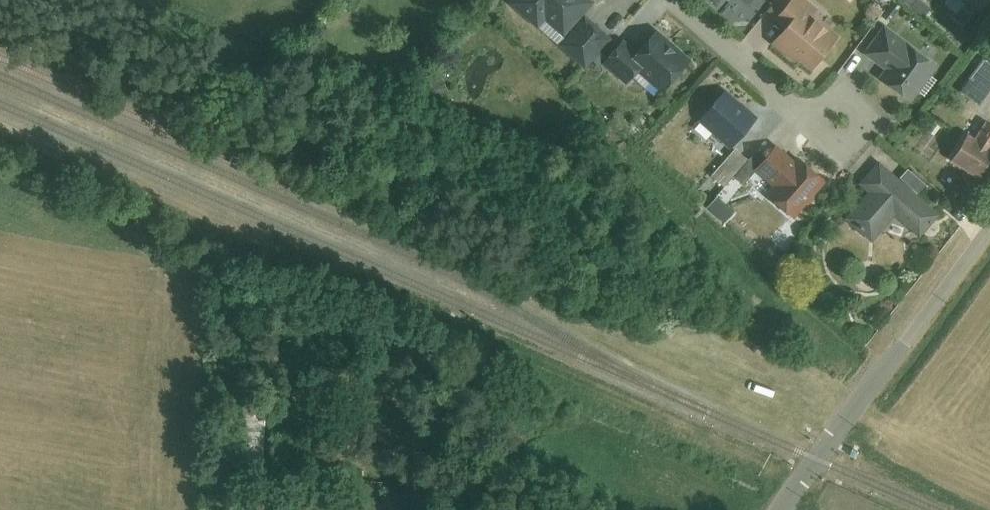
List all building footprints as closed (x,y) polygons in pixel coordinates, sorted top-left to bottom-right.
[(583,0),(521,0),(512,9),(533,28),(544,15),(566,34),(591,7),(583,0)] [(777,48),(818,78),(838,50),(806,27),(818,12),(801,0),(784,23),(792,28),(777,48)] [(901,1),(920,16),(931,1),(929,0),(902,0),(901,1)] [(980,18),(989,5),(989,0),(957,0),(980,18)] [(565,55),(584,72),(608,43),(589,27),(565,55)] [(924,67),(884,37),(868,59),(891,76),(884,85),(901,98),(924,67)] [(632,88),(641,75),(670,95),(690,67),(653,42),(645,53),(629,42),(608,72),(632,88)] [(975,66),(954,90),(972,106),(989,86),(989,79),(975,66)] [(721,96),(700,126),(736,153),(758,123),(721,96)] [(951,162),(979,182),(989,167),(989,158),(986,155),(989,149),(989,127),(986,124),(972,144),(966,140),(951,162)] [(731,191),(752,163),(738,153),(717,180),(731,191)] [(768,208),(793,226),(826,181),(802,164),(796,173),(772,155),(758,176),(780,192),(768,208)] [(935,217),(884,177),(869,196),(875,201),(854,228),(874,244),(895,218),(919,237),(935,217)] [(807,265),(790,269),(793,280),(810,276),(807,265)] [(238,426),(236,470),(258,471),(260,428),(238,426)]
